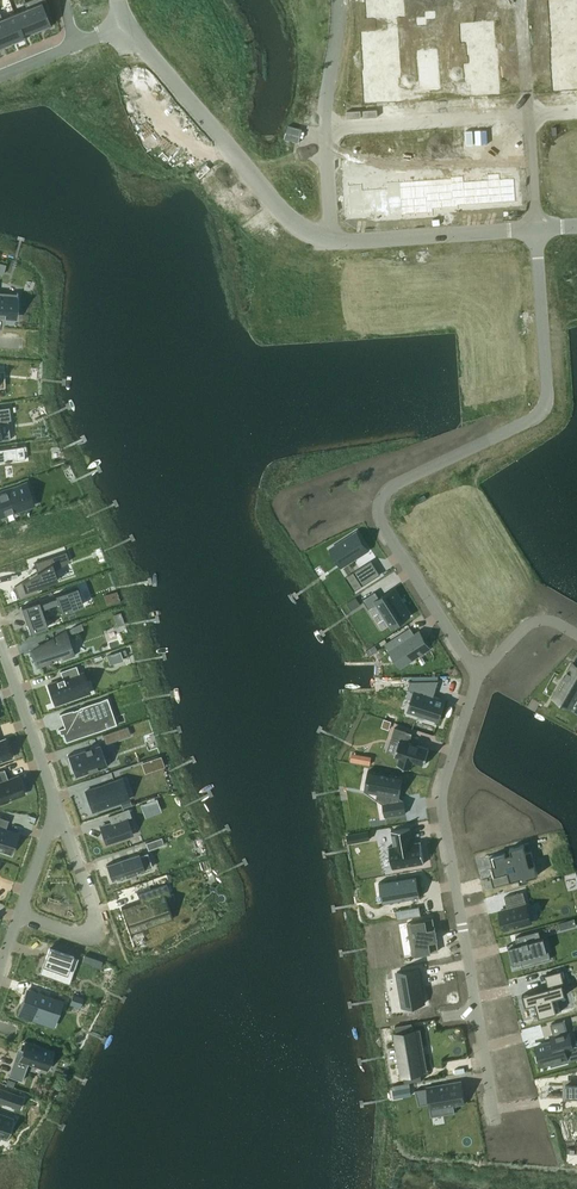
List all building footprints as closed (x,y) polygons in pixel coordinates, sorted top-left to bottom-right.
[(24,2),(27,8),(36,30),(49,25),(50,27),(52,26),(46,13),(49,11),(50,13),(52,13),(46,0),(30,0),(24,2)] [(367,1),(368,17),(397,15),(396,0),(384,0),(367,1)] [(572,1),(550,2),(551,15),(573,13),(572,1)] [(27,8),(15,13),(24,37),(25,37),(25,35),(36,30),(27,8)] [(15,13),(2,18),(11,42),(12,42),(11,41),(23,36),(24,37),(15,13)] [(573,13),(551,15),(552,27),(573,26),(573,13)] [(10,41),(10,43),(11,42),(2,18),(0,14),(0,45),(10,41)] [(492,23),(467,25),(468,39),(493,38),(492,23)] [(573,26),(552,27),(553,39),(574,38),(573,26)] [(390,32),(366,34),(367,48),(391,47),(390,32)] [(493,38),(468,39),(469,53),(471,53),(494,51),(493,38)] [(574,38),(553,39),(554,51),(574,50),(575,50),(574,38)] [(391,47),(367,48),(367,61),(392,59),(391,47)] [(554,51),(552,51),(553,64),(574,62),(574,50),(554,51)] [(494,51),(471,53),(472,66),(496,65),(495,51),(494,51)] [(392,59),(367,61),(368,74),(390,72),(392,72),(392,59)] [(574,62),(553,64),(554,76),(575,74),(574,62)] [(496,65),(472,66),(473,80),(497,78),(496,65)] [(368,74),(364,74),(365,87),(367,87),(391,85),(390,72),(368,74)] [(575,74),(554,76),(555,88),(576,87),(575,74)] [(497,78),(473,80),(474,94),(498,92),(497,78)] [(391,85),(367,87),(368,101),(392,99),(391,85)] [(170,97),(165,102),(174,113),(180,108),(170,97)] [(514,178),(499,179),(501,202),(516,201),(514,178)] [(499,179),(487,180),(489,203),(501,202),(499,179)] [(487,180),(475,181),(477,204),(489,203),(487,180)] [(463,181),(451,182),(451,184),(453,207),(458,207),(458,205),(465,205),(463,181)] [(475,181),(463,181),(465,205),(477,204),(475,181)] [(451,184),(438,185),(440,208),(453,207),(451,184)] [(438,185),(425,186),(427,214),(433,213),(433,209),(440,208),(438,185)] [(412,186),(400,187),(402,216),(414,215),(412,186)] [(425,186),(412,186),(414,215),(427,214),(425,186)] [(400,187),(387,188),(389,216),(402,216),(400,187)] [(387,188),(374,189),(376,213),(384,212),(384,217),(389,216),(387,188)] [(374,189),(362,190),(363,214),(376,213),(374,189)] [(362,190),(348,191),(349,215),(363,214),(362,190)] [(514,251),(490,252),(491,266),(515,264),(514,251)] [(520,278),(496,279),(497,291),(521,290),(520,278)] [(16,316),(18,292),(0,291),(0,315),(16,316)] [(11,419),(9,407),(0,408),(0,420),(11,419)] [(0,449),(0,462),(18,460),(16,447),(23,446),(0,449)] [(27,506),(23,495),(30,492),(27,483),(0,492),(0,516),(27,506)] [(357,531),(331,548),(342,566),(368,549),(357,531)] [(38,571),(22,581),(27,595),(40,590),(38,586),(59,578),(55,569),(70,560),(67,551),(35,562),(38,571)] [(354,571),(362,585),(369,581),(360,567),(354,571)] [(39,600),(21,606),(24,616),(27,615),(30,622),(27,623),(30,632),(48,626),(42,608),(58,602),(61,612),(84,605),(78,586),(55,594),(56,597),(40,602),(39,600)] [(376,591),(363,599),(369,608),(377,603),(392,626),(410,615),(393,589),(380,597),(376,591)] [(120,601),(117,591),(104,595),(107,605),(120,601)] [(348,602),(352,610),(361,604),(356,597),(348,602)] [(82,622),(70,629),(71,633),(84,629),(82,622)] [(48,645),(32,650),(37,666),(52,661),(50,656),(59,653),(61,659),(74,655),(65,631),(47,641),(48,645)] [(403,632),(385,643),(390,650),(396,647),(406,663),(430,647),(420,631),(407,639),(403,632)] [(553,697),(571,707),(572,707),(576,710),(576,665),(573,663),(558,689),(553,697)] [(63,679),(48,684),(55,704),(83,694),(77,675),(80,674),(76,665),(60,670),(63,679)] [(415,690),(409,711),(439,720),(445,700),(434,696),(439,680),(411,680),(408,688),(415,690)] [(65,726),(59,728),(59,729),(62,728),(64,733),(63,733),(66,742),(106,728),(103,721),(108,720),(104,709),(111,707),(110,706),(107,698),(108,698),(107,697),(79,707),(79,708),(73,710),(73,709),(60,714),(60,715),(61,714),(65,726)] [(395,727),(391,739),(399,742),(395,755),(400,757),(398,764),(411,768),(414,761),(424,765),(430,748),(404,740),(407,731),(395,727)] [(121,728),(106,733),(109,742),(125,737),(121,728)] [(12,756),(6,738),(0,740),(0,761),(12,756)] [(100,744),(68,755),(76,776),(108,765),(100,744)] [(372,771),(368,791),(390,795),(391,802),(388,803),(390,816),(407,813),(405,800),(401,800),(400,797),(401,797),(404,777),(373,771),(372,771)] [(9,801),(8,798),(25,793),(19,775),(2,781),(0,776),(0,805),(9,801)] [(117,780),(86,791),(93,811),(124,800),(117,780)] [(106,843),(133,834),(127,817),(130,815),(128,808),(110,814),(112,822),(100,826),(106,843)] [(10,852),(17,833),(6,829),(10,820),(0,816),(0,849),(10,852)] [(395,846),(389,847),(393,868),(425,863),(421,842),(413,843),(410,828),(392,831),(395,846)] [(369,830),(358,832),(359,840),(370,838),(369,830)] [(162,837),(146,842),(148,850),(164,844),(162,837)] [(499,873),(490,875),(493,887),(512,882),(512,880),(520,878),(521,882),(529,880),(528,877),(538,875),(532,851),(527,852),(524,844),(510,848),(511,853),(506,854),(505,852),(490,857),(493,868),(498,867),(499,873)] [(139,853),(106,864),(112,881),(145,869),(139,853)] [(417,875),(380,881),(380,882),(387,881),(390,901),(421,896),(417,875)] [(123,908),(122,909),(130,933),(131,932),(173,918),(168,903),(173,902),(167,882),(141,891),(141,892),(145,902),(133,906),(133,905),(123,908)] [(508,909),(500,911),(505,929),(532,922),(524,891),(505,896),(508,909)] [(433,918),(408,923),(413,954),(438,950),(433,918)] [(575,918),(559,922),(561,929),(576,925),(575,918)] [(518,944),(508,947),(512,962),(513,965),(514,965),(522,963),(523,966),(539,962),(537,954),(548,951),(545,940),(546,940),(546,939),(545,940),(544,937),(541,938),(539,930),(516,936),(518,944)] [(45,964),(42,973),(64,980),(68,967),(75,969),(79,958),(50,947),(44,963),(45,964)] [(85,954),(82,961),(94,965),(96,958),(85,954)] [(418,968),(397,971),(403,1006),(425,1003),(418,968)] [(549,987),(523,994),(526,1005),(529,1004),(533,1018),(562,1010),(558,997),(566,994),(563,984),(565,984),(561,970),(545,974),(549,987)] [(22,1002),(17,1015),(54,1027),(63,1000),(29,988),(24,1002),(22,1002)] [(73,994),(70,1005),(80,1009),(84,998),(73,994)] [(553,1041),(537,1046),(542,1065),(551,1062),(552,1066),(568,1061),(565,1047),(573,1045),(569,1031),(568,1031),(565,1019),(551,1023),(554,1035),(552,1035),(553,1041)] [(416,1029),(396,1032),(403,1076),(423,1072),(416,1029)] [(8,1074),(8,1075),(22,1080),(23,1079),(22,1079),(27,1063),(44,1069),(51,1050),(54,1051),(55,1050),(25,1040),(25,1041),(26,1041),(20,1059),(15,1058),(9,1074),(8,1074)] [(410,1082),(392,1085),(393,1089),(402,1087),(403,1095),(412,1094),(410,1082)] [(427,1089),(416,1091),(417,1099),(418,1098),(419,1106),(430,1104),(431,1110),(442,1108),(443,1115),(455,1113),(455,1114),(455,1113),(454,1106),(465,1104),(466,1104),(462,1082),(428,1088),(427,1088),(427,1089)] [(566,1096),(576,1096),(576,1083),(566,1083),(566,1096)] [(11,1102),(14,1093),(0,1088),(0,1099),(11,1102)] [(1,1134),(7,1136),(6,1139),(7,1140),(14,1117),(13,1118),(0,1113),(0,1137),(1,1134)]
